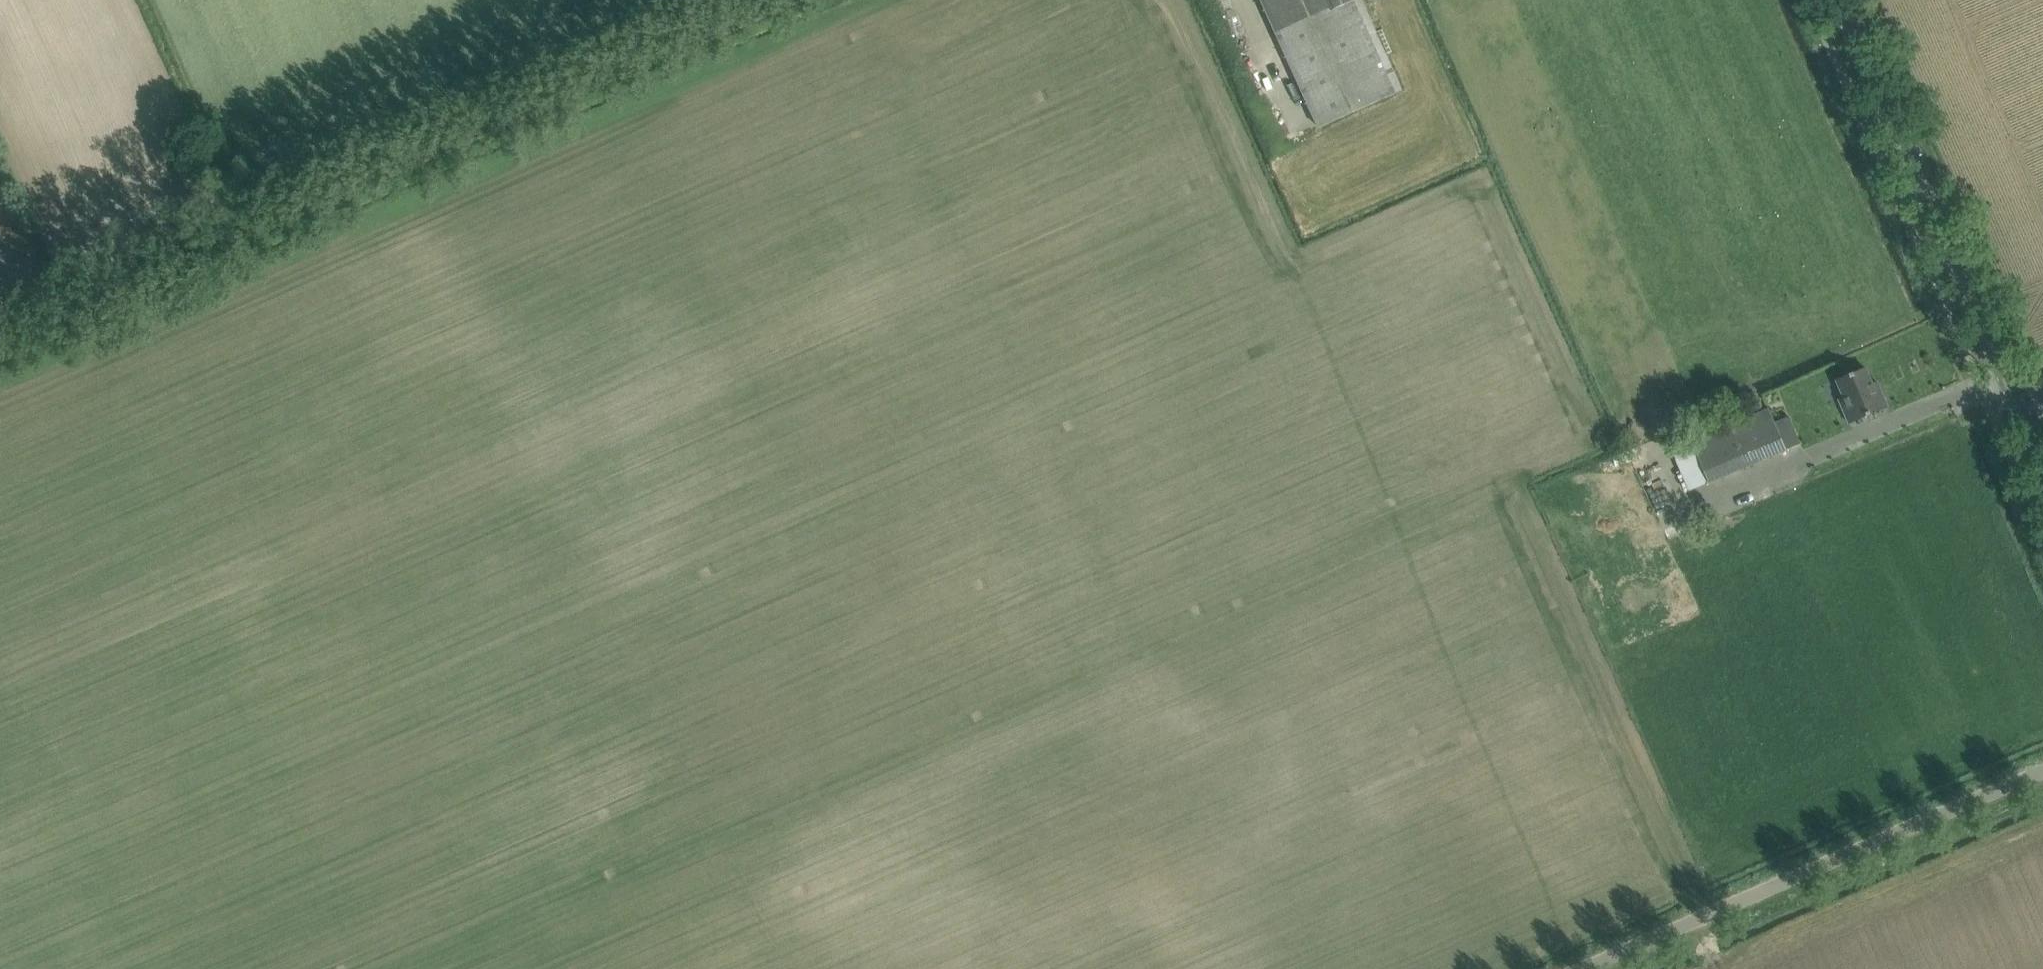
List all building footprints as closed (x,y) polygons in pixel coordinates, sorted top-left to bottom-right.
[(1277,35),(1319,129),(1403,90),(1362,0),(1261,0),(1277,35)] [(1849,423),(1869,415),(1888,407),(1881,390),(1876,392),(1865,368),(1837,380),(1844,398),(1839,400),(1842,406),(1849,423)] [(1710,483),(1786,450),(1768,409),(1692,442),(1671,450),(1689,492),(1710,483)]
